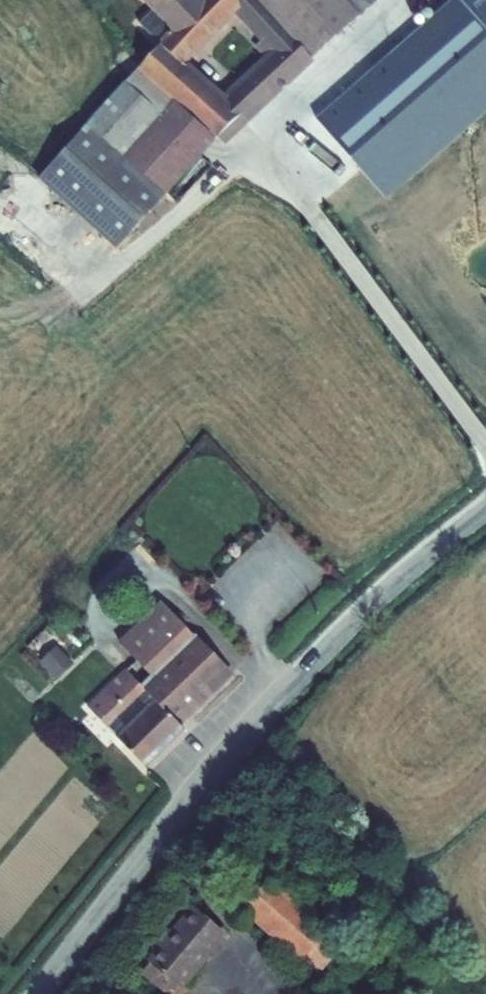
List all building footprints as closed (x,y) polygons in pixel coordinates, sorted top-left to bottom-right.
[(169,28),(157,41),(38,178),(116,248),(217,136),(226,143),(283,90),(281,87),(285,84),(287,86),(314,61),(312,58),(376,0),(142,0),(152,10),(169,28)] [(386,199),(485,113),(485,29),(461,0),(452,0),(316,117),(386,199)] [(485,29),(485,0),(461,0),(485,29)] [(138,22),(157,41),(169,28),(152,10),(138,22)] [(141,683),(179,723),(231,674),(160,600),(118,640),(132,655),(150,675),(141,683)] [(39,661),(56,679),(74,663),(57,645),(39,661)] [(179,723),(141,683),(126,666),(86,704),(145,766),(184,728),(179,723)] [(267,887),(246,914),(319,975),(340,949),(267,887)] [(151,977),(161,984),(159,987),(167,993),(178,993),(225,937),(201,914),(151,977)]
